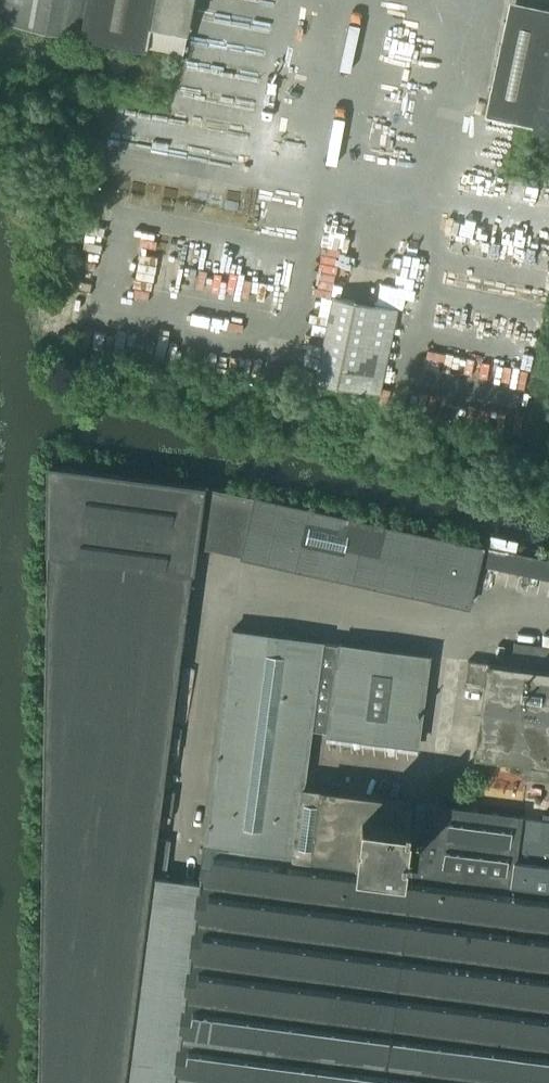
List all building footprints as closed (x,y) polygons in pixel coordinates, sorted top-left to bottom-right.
[(146,48),(147,44),(167,47),(183,50),(193,0),(0,0),(0,20),(146,48)] [(492,77),(484,115),(514,122),(530,125),(529,130),(534,131),(548,65),(548,8),(512,0),(509,0),(492,77)] [(534,131),(548,134),(548,65),(534,131)] [(379,394),(398,309),(332,295),(314,380),(379,394)] [(39,1082),(548,1082),(548,813),(543,813),(542,819),(427,804),(419,871),(401,868),(400,877),(354,871),(360,823),(406,829),(410,801),(339,791),(340,784),(325,782),(324,789),(302,786),(310,728),(321,642),(322,642),(231,630),(198,882),(167,877),(152,876),(160,812),(167,813),(170,814),(173,792),(167,790),(163,789),(167,757),(194,545),(468,605),(477,565),(548,579),(548,560),(482,547),(202,487),(46,463),(45,553),(48,553),(45,643),(39,1082)] [(513,641),(510,666),(467,660),(464,679),(485,682),(475,754),(524,760),(522,775),(547,778),(548,765),(548,646),(513,641)] [(321,642),(310,728),(328,731),(327,734),(417,745),(428,655),(339,644),(322,642),(321,642)] [(360,823),(354,871),(400,877),(401,868),(406,829),(360,823)]
